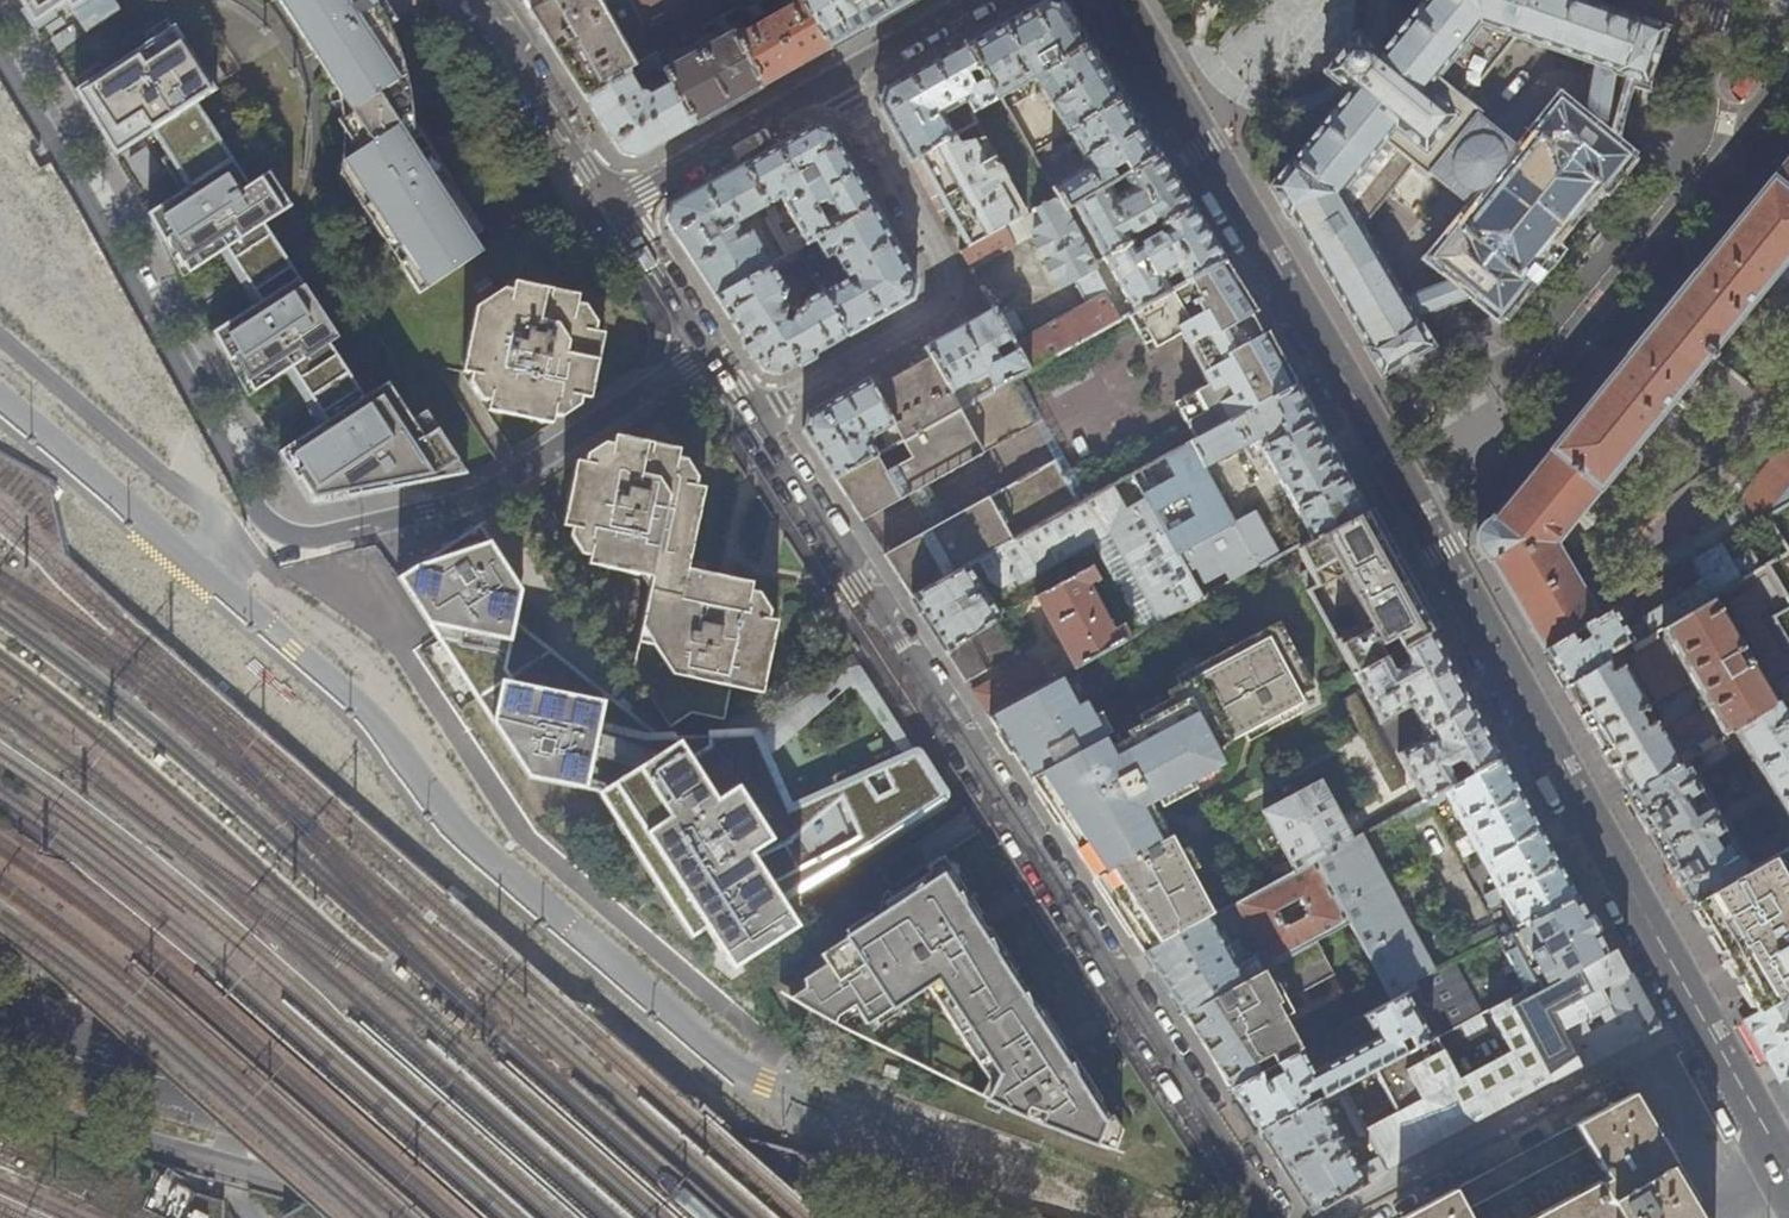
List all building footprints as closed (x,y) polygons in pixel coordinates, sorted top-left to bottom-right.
[(33,25),(57,10),(67,4),(86,34),(120,11),(113,0),(18,0),(33,25)] [(408,85),(403,67),(399,52),(388,27),(396,21),(382,0),(278,0),(336,89),(342,116),(336,120),(343,129),(341,155),(339,172),(418,293),(482,252),(471,236),(481,230),(413,126),(411,102),(408,85)] [(538,24),(575,79),(587,97),(637,68),(598,0),(522,0),(538,24)] [(788,9),(736,39),(763,86),(793,69),(830,48),(803,0),(783,0),(788,9)] [(830,48),(845,40),(893,13),(916,0),(803,0),(830,48)] [(963,42),(991,91),(995,99),(1001,96),(1002,97),(1034,78),(1091,44),(1074,17),(1063,0),(1038,0),(991,26),(963,42)] [(1417,322),(1418,321),(1416,318),(1476,296),(1499,314),(1513,297),(1526,281),(1520,276),(1596,185),(1600,189),(1627,157),(1623,153),(1622,154),(1604,138),(1614,74),(1617,75),(1617,74),(1646,85),(1656,58),(1661,41),(1666,29),(1661,27),(1633,16),(1632,19),(1578,0),(1421,0),(1379,52),(1355,33),(1353,35),(1355,36),(1349,44),(1347,42),(1345,44),(1347,46),(1335,61),(1333,60),(1331,62),(1333,63),(1327,70),(1325,69),(1323,72),(1347,91),(1269,187),(1288,219),(1289,218),(1325,281),(1382,378),(1386,375),(1387,375),(1386,374),(1390,372),(1397,368),(1398,369),(1408,363),(1417,358),(1417,357),(1429,351),(1430,352),(1435,349),(1431,343),(1430,343),(1417,322)] [(746,6),(724,18),(732,31),(753,19),(746,6)] [(736,39),(732,31),(724,18),(717,22),(726,37),(666,71),(672,84),(694,125),(724,108),(763,86),(736,39)] [(175,26),(74,91),(115,158),(152,133),(188,188),(253,145),(175,26)] [(991,91),(963,42),(919,67),(883,87),(878,104),(895,136),(910,162),(918,157),(954,136),(943,115),(967,101),(991,91)] [(1105,66),(1091,44),(1034,78),(1041,90),(1036,93),(1040,101),(1046,97),(1067,132),(1124,97),(1105,66)] [(658,56),(637,68),(587,97),(603,121),(624,153),(638,156),(657,146),(694,125),(672,84),(653,95),(649,91),(645,90),(642,92),(637,84),(664,68),(658,56)] [(1052,187),(1002,97),(1001,96),(995,99),(982,106),(972,113),(977,122),(959,133),(954,136),(918,157),(937,190),(968,246),(1005,226),(1029,213),(1057,198),(1052,187)] [(1155,147),(1124,97),(1067,132),(1073,141),(1069,143),(1066,145),(1070,150),(1076,146),(1090,168),(1085,171),(1083,168),(1055,185),(1052,187),(1057,198),(1064,210),(1075,204),(1109,183),(1123,174),(1159,153),(1155,147)] [(972,113),(971,111),(953,122),(959,133),(977,122),(972,113)] [(864,190),(831,131),(814,126),(768,151),(743,166),(767,208),(776,225),(783,222),(773,203),(781,199),(797,228),(783,236),(792,253),(797,250),(816,240),(874,207),(864,190)] [(188,188),(148,214),(164,244),(170,241),(175,250),(189,274),(210,260),(205,254),(215,247),(220,254),(220,253),(238,280),(245,276),(261,302),(254,306),(213,332),(229,363),(235,359),(250,386),(254,393),(274,379),(270,373),(280,366),(284,373),(285,372),(303,399),(309,396),(326,421),(320,425),(279,453),(282,459),(297,482),(312,505),(339,499),(433,481),(467,475),(425,410),(406,422),(383,384),(365,397),(347,371),(329,343),(338,337),(282,251),(264,224),(291,205),(253,145),(188,188)] [(129,158),(144,180),(160,170),(146,147),(129,158)] [(1176,180),(1159,153),(1123,174),(1129,185),(1115,194),(1109,183),(1075,204),(1104,257),(1131,242),(1127,234),(1135,230),(1137,231),(1150,223),(1151,221),(1160,216),(1164,223),(1193,208),(1176,180)] [(1684,287),(1637,344),(1629,354),(1502,509),(1486,528),(1477,539),(1529,628),(1544,652),(1599,619),(1556,546),(1788,258),(1788,156),(1684,287)] [(767,208),(743,166),(698,191),(672,205),(666,222),(688,256),(715,298),(771,265),(752,232),(744,237),(737,225),(767,208)] [(1093,263),(1064,210),(1057,198),(1029,213),(1040,232),(1034,235),(1060,284),(1072,277),(1087,305),(1028,339),(1013,311),(1009,313),(1007,308),(997,314),(1012,340),(1018,351),(1029,370),(1121,319),(1092,263),(1093,263)] [(874,207),(816,240),(827,259),(834,255),(847,278),(821,293),(846,337),(876,320),(912,300),(917,283),(898,250),(874,207)] [(1208,232),(1193,208),(1164,223),(1168,230),(1159,236),(1156,235),(1147,241),(1145,244),(1136,249),(1131,242),(1104,257),(1134,312),(1173,290),(1166,278),(1181,269),(1184,275),(1178,279),(1182,285),(1226,260),(1208,232)] [(1016,245),(1005,226),(968,246),(960,251),(971,269),(1016,245)] [(797,250),(792,253),(771,265),(715,298),(750,351),(763,370),(780,374),(846,337),(821,293),(805,303),(803,308),(795,313),(793,323),(790,325),(784,323),(783,321),(786,310),(782,304),(785,302),(786,292),(775,273),(784,272),(803,261),(797,250)] [(1237,279),(1226,260),(1182,285),(1173,290),(1134,312),(1127,315),(1149,354),(1181,335),(1197,363),(1209,386),(1177,404),(1197,441),(1297,385),(1290,372),(1281,356),(1275,360),(1261,335),(1239,294),(1244,291),(1237,279)] [(245,276),(238,280),(254,306),(261,302),(245,276)] [(487,410),(552,424),(555,415),(563,417),(581,405),(582,397),(591,399),(604,334),(596,332),(598,323),(586,305),(578,304),(579,295),(515,281),(513,290),(505,288),(476,307),(463,372),(471,374),(469,382),(481,400),(489,402),(487,410)] [(1029,370),(1018,351),(1001,360),(995,350),(1012,340),(997,314),(994,308),(954,330),(925,347),(932,359),(960,409),(972,403),(963,388),(976,381),(977,383),(989,376),(996,389),(1012,380),(1029,370)] [(879,389),(875,391),(903,441),(960,409),(932,359),(879,389)] [(894,446),(903,441),(875,391),(868,379),(848,390),(807,413),(803,430),(813,446),(834,479),(878,455),(873,445),(875,438),(885,432),(894,446)] [(1036,425),(1012,380),(996,389),(972,403),(960,409),(903,441),(894,446),(878,455),(834,479),(845,496),(852,492),(863,511),(867,519),(910,495),(921,515),(930,530),(892,551),(901,568),(907,578),(901,582),(913,599),(1081,505),(1056,461),(947,521),(937,505),(927,486),(1036,425)] [(1332,449),(1297,385),(1197,441),(1151,466),(1133,477),(1201,599),(1280,556),(1255,511),(1236,522),(1206,468),(1258,439),(1313,540),(1365,511),(1332,449)] [(309,396),(303,399),(320,425),(326,421),(309,396)] [(577,461),(563,526),(572,528),(570,536),(582,554),(590,555),(588,564),(652,577),(634,673),(655,705),(670,728),(671,730),(692,713),(724,720),(731,687),(762,694),(778,621),(769,619),(771,611),(759,593),(751,591),(752,583),(688,569),(705,488),(696,485),(698,477),(687,459),(678,458),(680,449),(615,436),(613,444),(605,442),(596,448),(587,454),(586,462),(577,461)] [(1737,499),(1745,507),(1653,560),(1664,579),(1692,562),(1720,546),(1753,526),(1788,482),(1788,438),(1737,499)] [(1019,583),(1091,543),(1141,632),(1201,599),(1133,477),(1081,505),(913,599),(929,625),(947,652),(948,651),(1002,619),(974,577),(984,571),(990,581),(1000,589),(1017,580),(1019,583)] [(1767,517),(1788,553),(1788,504),(1767,517)] [(1407,570),(1373,507),(1365,511),(1313,540),(1299,548),(1318,586),(1349,570),(1360,569),(1363,576),(1354,580),(1371,610),(1384,603),(1399,630),(1382,639),(1379,632),(1345,650),(1342,651),(1354,674),(1432,632),(1439,628),(1407,570)] [(424,560),(398,577),(438,638),(529,777),(597,792),(688,937),(703,927),(730,969),(796,926),(779,898),(860,850),(942,798),(942,797),(943,796),(943,795),(943,794),(943,793),(918,754),(917,753),(916,752),(914,752),(913,753),(790,808),(756,733),(671,736),(652,738),(611,739),(605,727),(576,681),(550,675),(516,622),(497,564),(474,528),(424,560)] [(1741,581),(1720,546),(1692,562),(1707,586),(1677,604),(1677,605),(1674,607),(1670,601),(1646,615),(1651,624),(1646,627),(1643,622),(1628,631),(1615,609),(1599,619),(1544,652),(1546,656),(1566,689),(1608,663),(1605,657),(1632,641),(1636,647),(1716,599),(1715,596),(1740,581),(1741,581)] [(1767,567),(1788,602),(1788,554),(1767,567)] [(1740,581),(1715,596),(1716,599),(1636,647),(1632,641),(1605,657),(1608,663),(1566,689),(1597,741),(1629,795),(1686,761),(1702,752),(1721,741),(1730,735),(1728,733),(1734,729),(1780,703),(1788,697),(1788,648),(1772,620),(1788,609),(1788,602),(1767,567),(1741,583),(1740,581)] [(1075,668),(1131,638),(1125,627),(1114,633),(1089,585),(1099,580),(1093,568),(1037,599),(1075,668)] [(1363,576),(1360,569),(1349,570),(1354,580),(1363,576)] [(1324,597),(1318,586),(1309,591),(1315,602),(1324,597)] [(1772,620),(1788,648),(1788,609),(1772,620)] [(1213,914),(1154,804),(1224,765),(1216,749),(1302,703),(1294,688),(1303,683),(1268,617),(1184,664),(1188,672),(1157,688),(1166,703),(1118,729),(1121,736),(1102,746),(1077,701),(1068,706),(1053,680),(1050,682),(989,716),(1012,752),(1049,808),(1086,864),(1124,923),(1143,952),(1209,917),(1213,914)] [(1021,666),(1016,656),(1020,654),(1002,619),(948,651),(973,691),(978,699),(989,716),(1050,682),(1036,658),(1021,666)] [(1454,673),(1432,632),(1354,674),(1380,720),(1410,704),(1427,736),(1396,752),(1423,801),(1427,799),(1501,759),(1485,729),(1454,673)] [(1780,703),(1734,729),(1788,823),(1788,718),(1780,703)] [(1726,750),(1721,741),(1702,752),(1707,761),(1711,762),(1725,753),(1726,750)] [(1517,787),(1501,759),(1427,799),(1431,806),(1447,796),(1518,928),(1522,926),(1577,899),(1565,877),(1517,787)] [(1751,873),(1686,761),(1629,795),(1644,821),(1674,871),(1694,905),(1751,873)] [(1294,871),(1316,859),(1351,840),(1320,781),(1262,813),(1294,871)] [(1425,957),(1360,835),(1351,840),(1316,859),(1350,923),(1392,1000),(1406,993),(1416,988),(1412,981),(1418,978),(1412,964),(1425,957)] [(1767,864),(1773,860),(1787,852),(1780,842),(1776,840),(1761,849),(1760,852),(1767,864)] [(1350,923),(1316,859),(1294,871),(1235,903),(1261,951),(1254,956),(1254,957),(1244,963),(1239,971),(1234,963),(1241,959),(1242,956),(1237,947),(1234,949),(1224,930),(1218,934),(1209,917),(1143,952),(1161,980),(1182,1012),(1184,1011),(1350,923)] [(1773,860),(1767,864),(1751,873),(1694,905),(1724,955),(1758,1013),(1788,995),(1788,889),(1773,860)] [(1122,1134),(946,868),(890,905),(896,913),(825,958),(832,967),(810,982),(810,987),(792,999),(862,1020),(874,1038),(937,998),(1001,1092),(1069,1138),(1113,1154),(1122,1134)] [(1547,961),(1557,978),(1568,973),(1606,951),(1598,936),(1584,910),(1577,899),(1522,926),(1524,930),(1528,928),(1538,945),(1534,948),(1543,963),(1547,961)] [(1392,1000),(1350,923),(1184,1011),(1182,1012),(1204,1046),(1232,1088),(1300,1050),(1364,1016),(1392,1000)] [(1610,1006),(1602,989),(1629,975),(1613,947),(1606,951),(1568,973),(1557,978),(1548,983),(1539,988),(1535,981),(1476,1013),(1440,1033),(1430,1039),(1378,1067),(1407,1117),(1473,1081),(1475,1083),(1409,1120),(1428,1152),(1457,1136),(1511,1107),(1584,1068),(1563,1031),(1598,1013),(1598,1012),(1604,1009),(1610,1006)] [(1431,972),(1418,978),(1412,981),(1416,988),(1440,1033),(1476,1013),(1449,963),(1431,972)] [(1534,979),(1535,981),(1539,988),(1548,983),(1543,974),(1534,979)] [(1643,1000),(1629,975),(1602,989),(1610,1006),(1604,1009),(1598,1012),(1598,1013),(1563,1031),(1584,1068),(1658,1026),(1643,1000)] [(1406,993),(1392,1000),(1364,1016),(1371,1029),(1376,1029),(1379,1036),(1312,1072),(1300,1050),(1232,1088),(1245,1109),(1260,1132),(1342,1087),(1364,1075),(1378,1067),(1430,1039),(1406,993)] [(1758,1013),(1744,1021),(1761,1050),(1778,1081),(1788,1075),(1788,995),(1758,1013)] [(1413,1159),(1364,1075),(1342,1087),(1367,1134),(1380,1158),(1388,1173),(1413,1159)] [(1367,1134),(1342,1087),(1260,1132),(1285,1169),(1313,1213),(1388,1173),(1380,1158),(1358,1169),(1324,1106),(1338,1099),(1359,1138),(1367,1134)] [(1704,1210),(1654,1126),(1633,1092),(1398,1217),(1708,1217),(1704,1210)]
